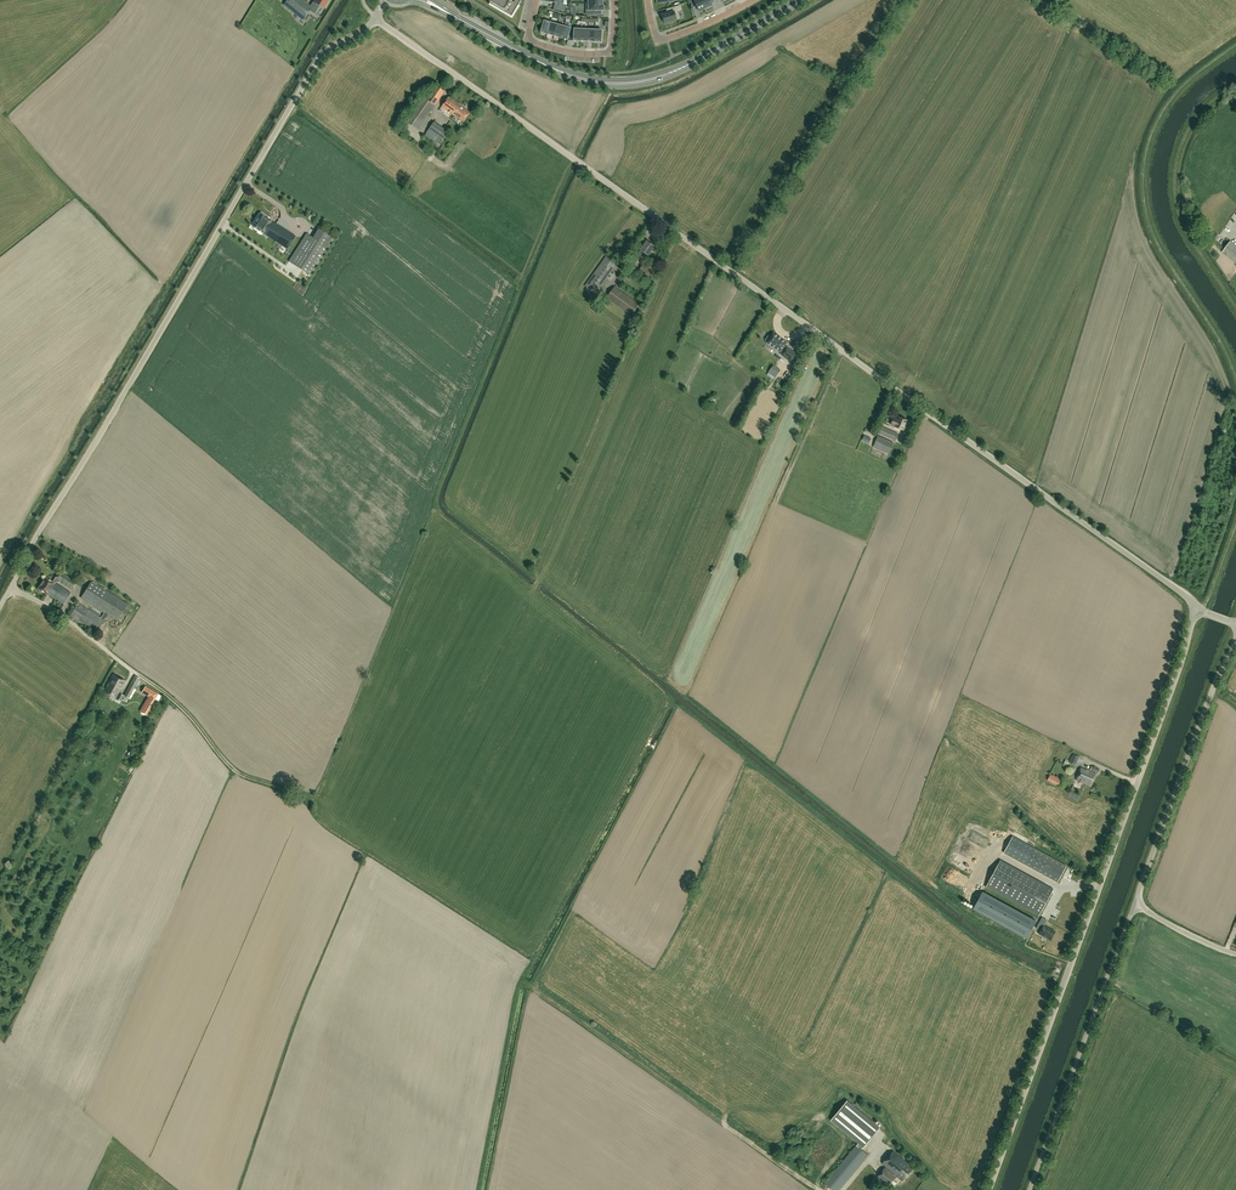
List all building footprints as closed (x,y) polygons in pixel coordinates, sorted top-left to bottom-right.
[(284,5),(302,20),(304,17),(310,11),(315,14),(319,6),(324,9),(329,0),(315,0),(314,2),(313,1),(310,6),(303,0),(288,0),(284,5)] [(512,17),(522,0),(488,0),(491,1),(490,3),(512,17)] [(558,3),(557,10),(565,12),(566,6),(563,5),(564,0),(550,0),(550,2),(558,3)] [(692,6),(696,4),(699,11),(700,11),(700,12),(705,10),(705,9),(705,8),(702,0),(690,0),(692,6)] [(705,8),(712,5),(710,0),(702,0),(705,8)] [(602,2),(589,3),(589,10),(586,10),(587,15),(595,14),(595,11),(598,11),(598,10),(604,10),(604,6),(603,6),(602,2)] [(668,9),(669,13),(662,15),(663,20),(664,20),(665,23),(669,22),(669,23),(673,22),(673,21),(680,19),(677,11),(681,10),(680,5),(668,9)] [(541,32),(547,34),(550,23),(551,21),(544,19),(541,32)] [(561,38),(568,40),(572,26),(570,26),(571,23),(569,23),(565,22),(564,27),(561,38)] [(547,34),(554,36),(557,25),(550,23),(547,34)] [(554,36),(561,38),(564,27),(557,25),(554,36)] [(422,96),(405,121),(418,130),(445,91),(437,86),(427,100),(422,96)] [(442,107),(455,116),(464,121),(470,112),(461,106),(462,106),(449,97),(442,107)] [(447,131),(434,122),(425,136),(437,145),(447,131)] [(263,233),(287,248),(295,236),(271,221),(271,220),(261,214),(253,227),(263,233)] [(318,230),(313,238),(306,233),(288,261),(296,266),(311,275),(334,239),(319,230),(318,230)] [(648,241),(637,254),(641,257),(643,253),(645,254),(646,252),(649,254),(655,247),(648,241)] [(1231,241),(1222,252),(1235,263),(1235,245),(1231,241)] [(606,256),(585,286),(596,294),(617,264),(606,256)] [(638,272),(649,279),(654,270),(645,263),(638,272)] [(615,286),(606,298),(631,316),(639,304),(615,286)] [(791,362),(797,354),(786,347),(784,346),(786,343),(781,339),(782,339),(779,337),(773,333),(771,337),(768,336),(765,340),(767,342),(767,343),(779,352),(780,352),(782,353),(781,354),(791,362)] [(779,370),(773,366),(769,372),(775,376),(779,370)] [(903,430),(908,420),(899,417),(897,420),(895,420),(895,419),(893,418),(891,424),(895,426),(894,427),(903,430)] [(897,433),(882,427),(879,433),(895,440),(897,433)] [(894,443),(878,436),(873,447),(889,453),(894,443)] [(45,577),(38,589),(47,595),(47,594),(63,604),(71,592),(55,583),(56,581),(58,582),(59,581),(72,590),(77,582),(60,570),(53,582),(45,577)] [(127,604),(91,581),(81,598),(104,612),(101,617),(78,603),(70,616),(96,633),(108,614),(117,620),(127,604)] [(113,675),(103,692),(120,701),(123,696),(118,693),(125,681),(113,675)] [(132,681),(124,695),(129,698),(131,696),(134,697),(136,693),(133,691),(135,687),(139,689),(142,684),(138,681),(137,684),(132,681)] [(142,711),(141,713),(146,716),(158,694),(144,687),(142,693),(149,697),(142,711)] [(1073,754),(1069,762),(1075,765),(1079,757),(1073,754)] [(1096,774),(1081,768),(1076,779),(1084,783),(1083,783),(1091,786),(1096,774)] [(1051,774),(1047,780),(1058,786),(1061,779),(1051,774)] [(1058,883),(1066,867),(1010,836),(1001,852),(1058,883)] [(986,887),(1039,916),(1054,890),(1000,861),(986,887)] [(982,892),(973,909),(1027,938),(1036,921),(982,892)] [(1042,918),(1036,929),(1041,931),(1039,934),(1050,941),(1055,932),(1044,926),(1047,921),(1042,918)] [(847,1100),(831,1120),(858,1143),(856,1145),(861,1149),(863,1147),(864,1147),(880,1128),(847,1100)] [(887,1151),(896,1145),(894,1141),(884,1147),(887,1151)] [(861,1149),(856,1145),(824,1183),(833,1189),(839,1189),(868,1155),(861,1149)] [(913,1169),(893,1151),(882,1163),(894,1173),(893,1174),(885,1167),(877,1177),(888,1187),(897,1176),(903,1181),(913,1169)] [(869,1182),(878,1171),(873,1166),(864,1177),(869,1182)]
